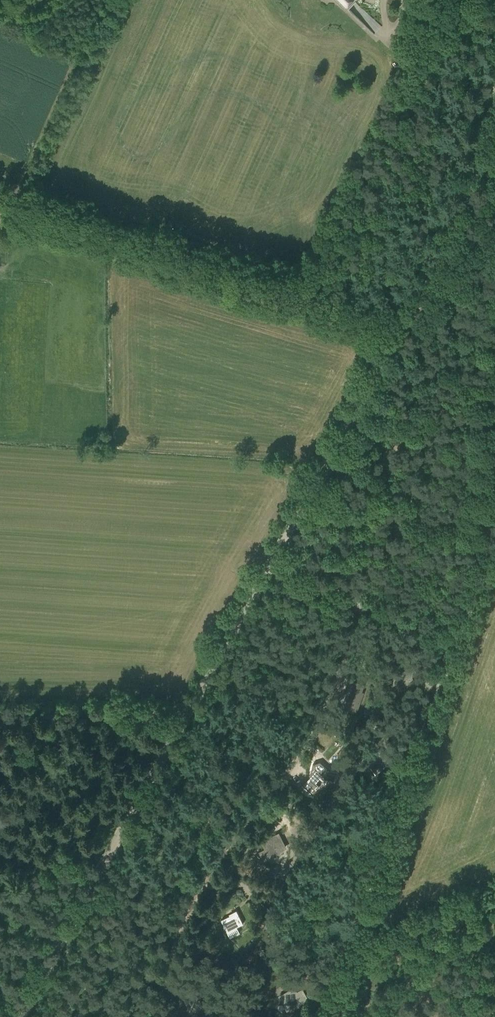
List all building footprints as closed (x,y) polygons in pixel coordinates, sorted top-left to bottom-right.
[(398,680),(396,681),(401,690),(404,688),(404,689),(406,687),(415,682),(412,676),(417,673),(413,666),(395,676),(398,680)] [(342,708),(351,711),(356,713),(363,692),(361,691),(364,684),(359,682),(357,690),(349,687),(342,708)] [(380,768),(388,762),(380,750),(374,754),(372,752),(361,761),(368,770),(372,767),(376,772),(380,769),(380,768)] [(330,771),(320,762),(313,764),(310,777),(316,783),(320,778),(322,777),(328,779),(330,771)] [(348,844),(347,845),(348,846),(350,843),(356,849),(354,852),(356,850),(357,850),(358,848),(365,840),(354,830),(345,841),(348,844)] [(285,847),(278,833),(269,838),(269,840),(263,843),(265,847),(259,850),(264,859),(270,856),(278,852),(277,851),(285,847)] [(223,926),(224,928),(225,927),(228,933),(238,928),(237,927),(243,923),(237,910),(232,912),(233,914),(221,920),(224,925),(223,926)] [(283,1001),(287,1009),(290,1007),(290,1008),(292,1007),(292,1006),(301,1001),(301,1000),(306,997),(302,990),(297,993),(294,988),(282,995),(285,1000),(283,1001)]
